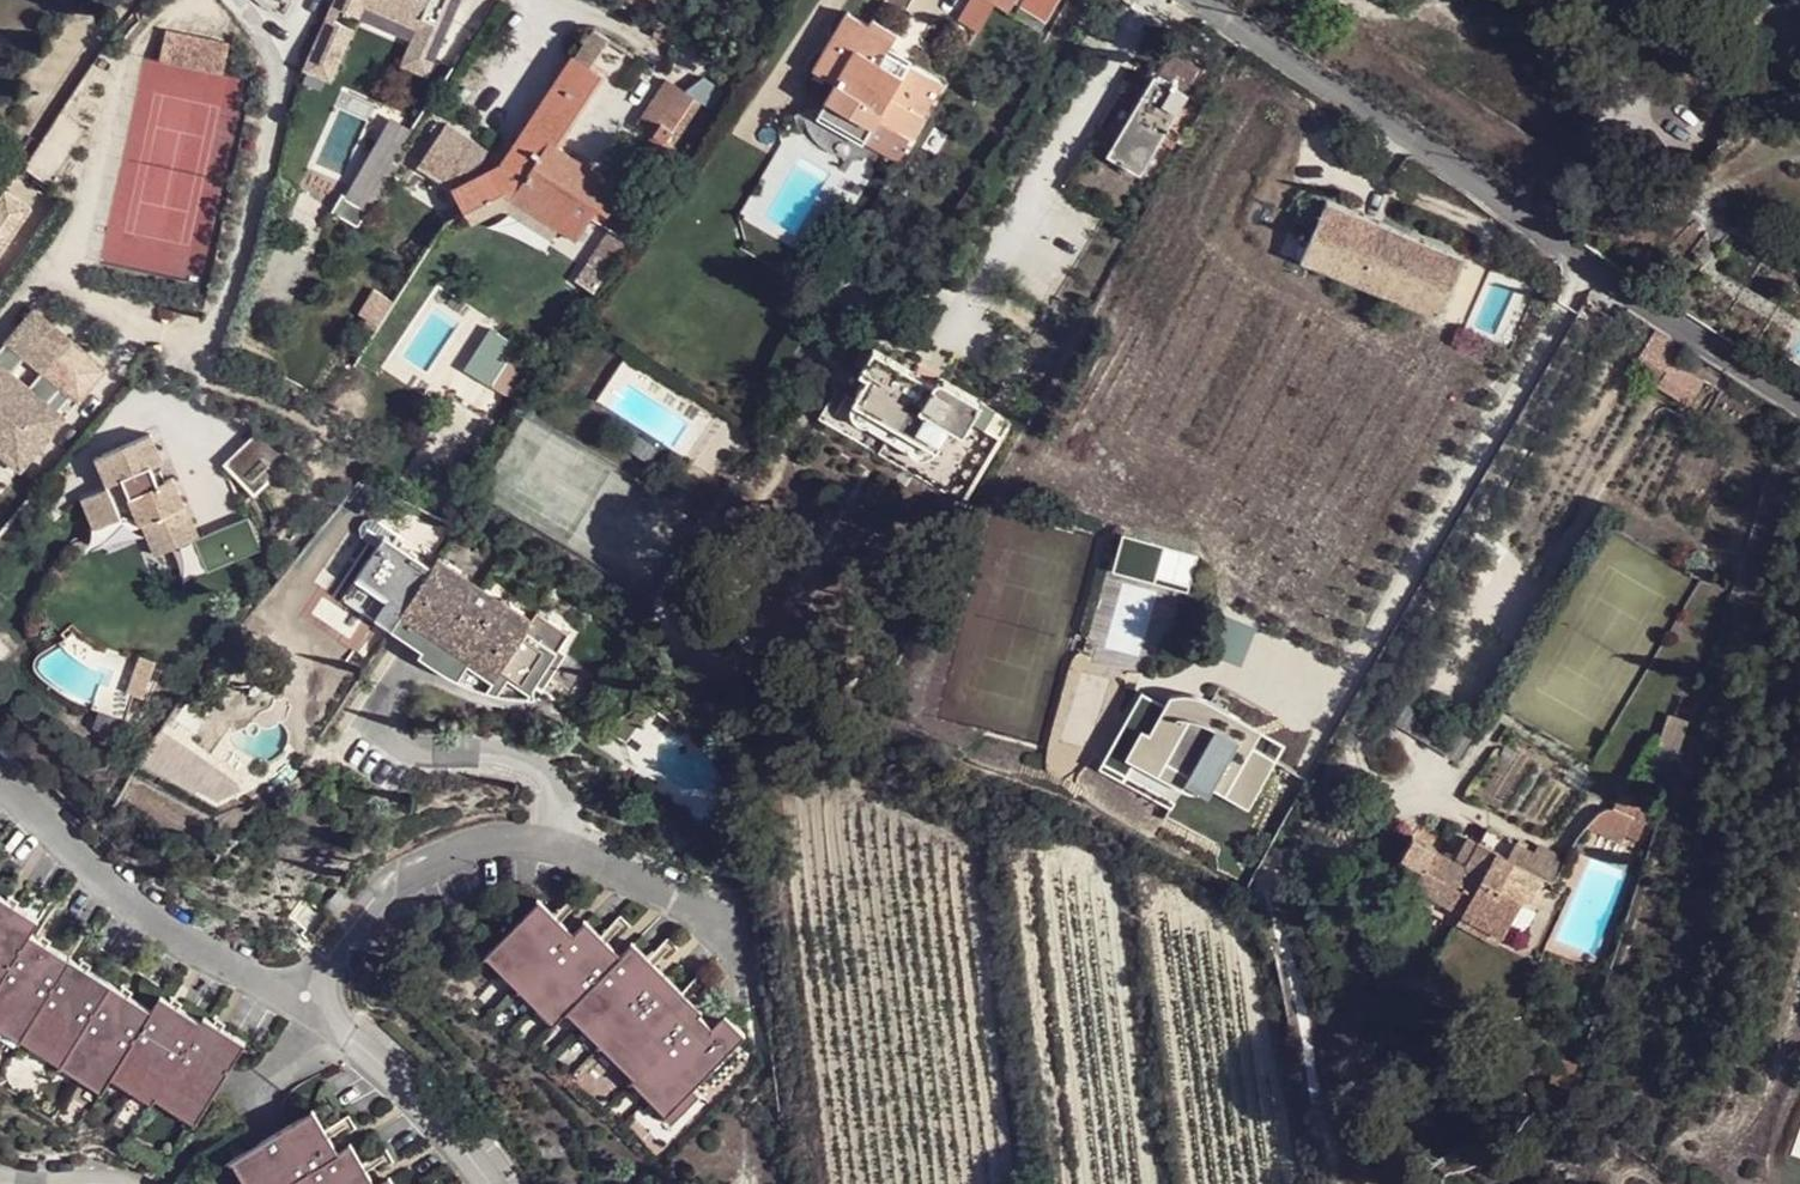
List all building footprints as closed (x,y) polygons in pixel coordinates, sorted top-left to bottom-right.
[(304,68),(332,80),(355,27),(336,18),(341,7),(360,16),(365,4),(367,0),(334,0),(304,68)] [(393,0),(367,0),(365,4),(417,27),(423,13),(393,0)] [(440,47),(460,0),(393,0),(423,13),(417,27),(413,36),(440,47)] [(1016,0),(991,0),(1009,11),(1016,0)] [(1774,0),(1766,0),(1759,12),(1772,20),(1770,25),(1759,47),(1780,59),(1799,70),(1799,13),(1774,0)] [(867,22),(847,10),(816,67),(836,81),(817,113),(862,141),(876,116),(909,135),(941,81),(909,62),(901,72),(881,58),(890,45),(896,32),(872,16),(867,22)] [(1757,18),(1770,25),(1772,20),(1759,12),(1757,18)] [(440,47),(413,36),(407,50),(434,61),(440,47)] [(1144,174),(1167,133),(1170,127),(1206,67),(1189,57),(1172,47),(1110,154),(1115,157),(1124,163),(1136,170),(1144,174)] [(503,193),(558,228),(576,239),(598,206),(608,213),(622,190),(554,145),(601,75),(571,55),(499,165),(480,175),(453,188),(460,202),(465,211),(503,193)] [(665,140),(694,96),(668,80),(639,123),(665,140)] [(862,141),(817,113),(811,126),(855,151),(862,141)] [(909,135),(876,116),(862,141),(900,164),(912,144),(907,141),(909,135)] [(453,188),(480,175),(475,171),(488,150),(448,124),(420,167),(453,188)] [(1167,133),(1183,142),(1184,142),(1187,137),(1170,127),(1167,133)] [(1121,170),(1124,163),(1115,157),(1111,164),(1121,170)] [(1132,177),(1136,170),(1124,163),(1121,170),(1132,177)] [(551,239),(558,228),(503,193),(465,211),(470,223),(501,208),(551,239)] [(1466,259),(1327,200),(1304,255),(1443,314),(1455,286),(1466,259)] [(618,236),(629,242),(651,208),(641,202),(618,236)] [(91,351),(36,305),(9,338),(63,383),(91,351)] [(470,367),(493,382),(517,344),(495,330),(470,367)] [(1676,340),(1663,332),(1645,358),(1659,368),(1676,340)] [(9,338),(0,348),(0,359),(49,400),(63,383),(9,338)] [(1686,347),(1676,340),(1659,368),(1669,373),(1686,347)] [(517,344),(493,382),(491,384),(513,398),(540,359),(517,344)] [(910,444),(911,450),(914,453),(917,455),(920,456),(924,456),(928,455),(930,454),(933,451),(936,446),(951,425),(963,432),(970,421),(985,429),(996,409),(945,379),(939,379),(933,382),(875,347),(860,371),(869,376),(855,398),(851,405),(850,408),(850,410),(851,413),(853,417),(856,420),(859,421),(862,422),(866,423),(868,422),(870,421),(872,420),(874,419),(875,417),(876,414),(895,425),(912,435),(910,438),(910,441),(910,444)] [(0,359),(0,416),(21,434),(39,449),(68,415),(49,400),(0,359)] [(888,436),(895,425),(876,414),(875,417),(874,419),(872,420),(870,421),(868,422),(866,423),(888,436)] [(25,465),(39,449),(21,434),(0,416),(0,444),(25,465)] [(888,436),(911,450),(910,444),(910,441),(910,438),(912,435),(895,425),(888,436)] [(293,461),(263,428),(224,464),(254,496),(293,461)] [(151,465),(157,463),(163,460),(152,432),(103,453),(115,483),(107,486),(82,496),(94,526),(124,514),(141,522),(154,516),(167,548),(195,537),(198,536),(174,476),(164,480),(158,484),(151,465)] [(95,456),(107,486),(115,483),(103,453),(95,456)] [(164,480),(157,463),(151,465),(158,484),(164,480)] [(405,482),(397,494),(416,504),(423,492),(405,482)] [(154,555),(167,548),(154,516),(141,522),(154,555)] [(220,526),(198,536),(195,537),(204,558),(230,547),(220,526)] [(506,670),(535,688),(571,634),(538,614),(535,619),(502,597),(496,607),(489,603),(490,599),(489,594),(486,591),(481,588),(477,588),(472,589),(466,586),(469,580),(469,578),(439,559),(434,567),(385,535),(348,590),(398,622),(410,605),(439,625),(431,640),(466,661),(468,656),(502,677),(506,670)] [(1143,547),(1163,553),(1166,543),(1146,538),(1143,547)] [(1157,577),(1163,553),(1143,547),(1130,544),(1120,547),(1115,565),(1157,577)] [(550,698),(535,688),(506,670),(502,677),(468,656),(466,661),(431,640),(439,625),(410,605),(398,622),(348,590),(344,597),(424,648),(421,653),(422,656),(457,674),(504,690),(550,698)] [(1106,761),(1149,786),(1164,759),(1192,775),(1200,761),(1257,793),(1276,759),(1232,734),(1220,726),(1228,711),(1212,702),(1200,725),(1144,694),(1106,761)] [(1241,719),(1228,711),(1220,726),(1232,734),(1241,719)] [(1192,775),(1164,759),(1149,786),(1177,802),(1192,775)] [(721,805),(711,799),(705,809),(715,814),(721,805)] [(1626,828),(1633,816),(1617,809),(1606,808),(1599,815),(1589,825),(1623,843),(1629,830),(1626,828)] [(1635,818),(1633,816),(1626,828),(1629,830),(1641,836),(1646,822),(1635,818)] [(1468,834),(1455,858),(1466,865),(1481,841),(1468,834)] [(1535,871),(1545,878),(1553,882),(1566,857),(1552,850),(1538,843),(1533,852),(1516,843),(1509,856),(1481,841),(1466,865),(1455,858),(1435,848),(1414,883),(1462,910),(1466,903),(1507,926),(1523,900),(1520,898),(1535,871)] [(1530,904),(1545,878),(1535,871),(1520,898),(1523,900),(1530,904)] [(334,913),(347,898),(338,890),(325,905),(334,913)] [(201,1109),(221,1078),(245,1040),(205,1014),(201,1020),(161,995),(152,1008),(71,957),(30,932),(39,918),(0,893),(0,1009),(28,1026),(69,1052),(109,1077),(118,1064),(158,1089),(161,1084),(201,1109)] [(676,1103),(693,1085),(745,1034),(727,1015),(725,1016),(714,1028),(707,1021),(699,1013),(701,1011),(667,979),(632,943),(620,955),(585,921),(573,935),(540,901),(497,944),(531,977),(565,1010),(577,998),(612,1033),(646,1067),(644,1069),(676,1103)] [(1503,933),(1507,926),(1466,903),(1462,910),(1503,933)] [(1503,933),(1462,910),(1456,920),(1497,944),(1503,933)] [(518,990),(531,977),(497,944),(485,956),(518,990)] [(552,1023),(565,1010),(531,977),(518,990),(552,1023)] [(600,1045),(612,1033),(577,998),(565,1010),(600,1045)] [(28,1026),(0,1009),(0,1028),(19,1040),(28,1026)] [(718,1010),(707,1021),(714,1028),(725,1016),(718,1010)] [(60,1066),(69,1052),(28,1026),(19,1040),(60,1066)] [(634,1078),(644,1069),(646,1067),(612,1033),(600,1045),(634,1078)] [(100,1091),(109,1077),(69,1052),(60,1066),(100,1091)] [(153,1097),(158,1089),(118,1064),(109,1077),(150,1102),(153,1097)] [(664,1114),(676,1103),(644,1069),(634,1078),(632,1080),(664,1114)] [(193,1122),(201,1109),(161,1084),(158,1089),(153,1097),(193,1122)] [(699,1092),(693,1085),(676,1103),(664,1114),(671,1120),(699,1092)] [(351,1145),(338,1153),(313,1111),(274,1133),(244,1151),(264,1183),(374,1183),(351,1145)] [(244,1151),(231,1159),(246,1183),(264,1183),(244,1151)]
